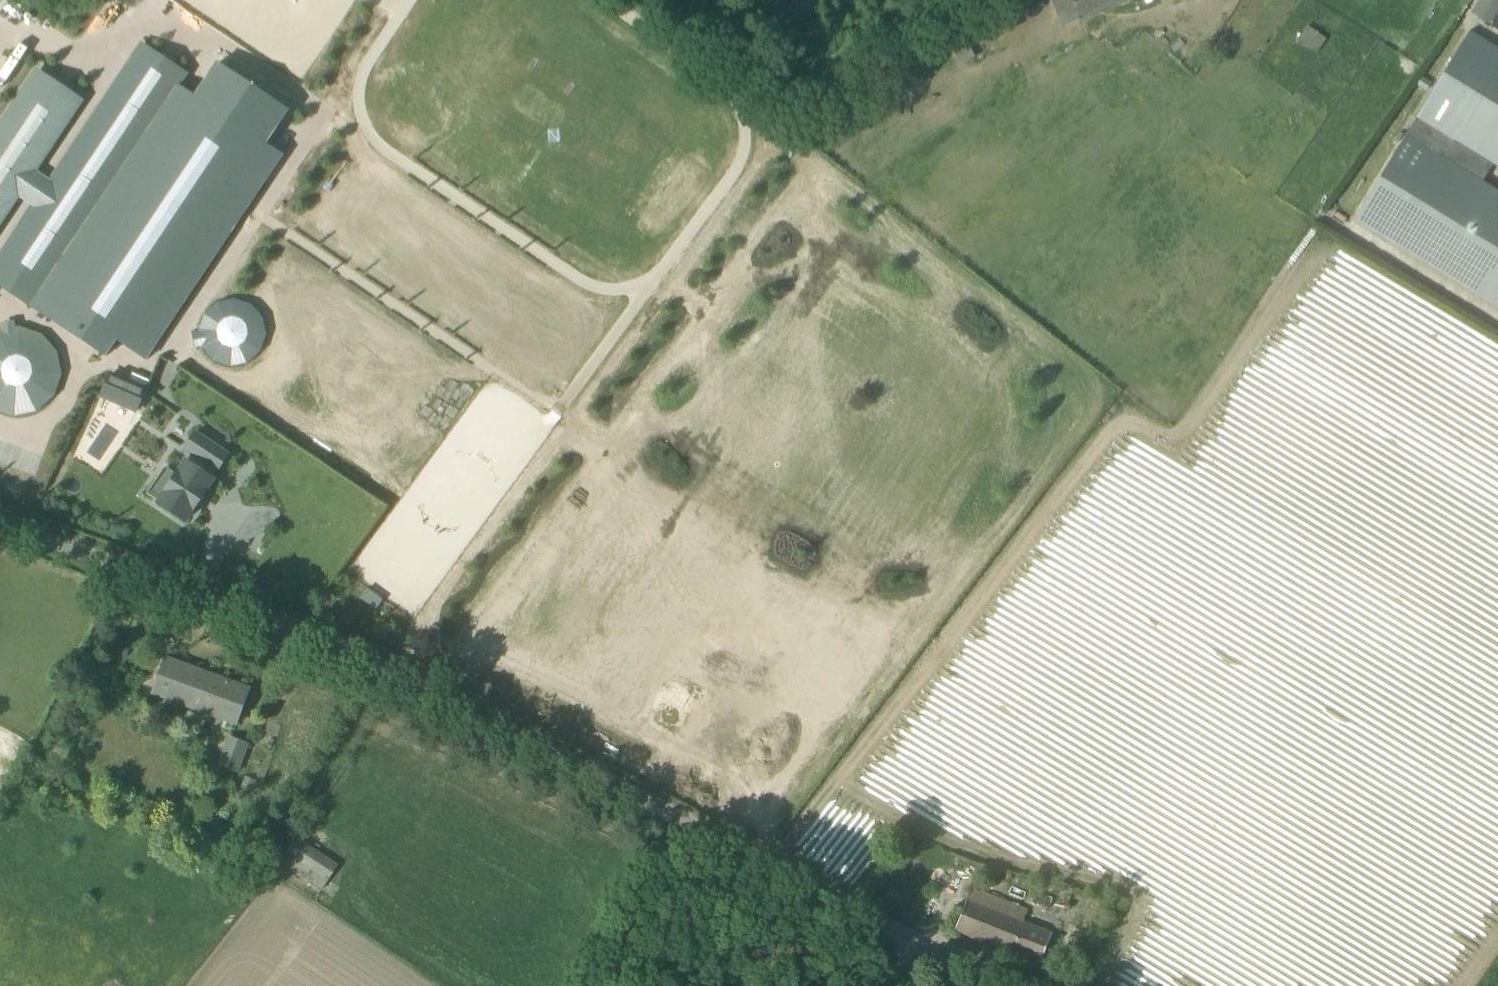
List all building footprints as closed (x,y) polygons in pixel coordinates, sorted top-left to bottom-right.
[(1103,11),(1130,0),(1072,0),(1080,20),(1103,11)] [(1480,18),(1497,29),(1497,0),(1493,0),(1480,18)] [(1470,32),(1357,220),(1497,305),(1497,191),(1473,176),(1485,155),(1497,163),(1497,49),(1470,32)] [(0,272),(0,285),(110,358),(121,343),(150,363),(287,158),(270,147),(300,102),(228,54),(199,99),(183,89),(191,77),(149,49),(0,272)] [(40,72),(0,132),(0,218),(80,99),(40,72)] [(39,396),(47,387),(52,376),(53,364),(48,347),(44,341),(35,333),(23,328),(11,328),(0,331),(0,401),(3,403),(16,405),(28,402),(39,396)] [(136,381),(100,365),(90,389),(137,410),(147,386),(136,381)] [(184,519),(192,507),(193,508),(205,491),(204,490),(212,478),(209,476),(214,468),(218,471),(229,454),(196,431),(185,447),(195,455),(190,462),(187,460),(179,473),(178,472),(166,489),(167,489),(159,502),(184,519)] [(236,723),(249,689),(166,658),(154,692),(236,723)] [(230,738),(220,764),(208,798),(225,803),(247,744),(230,738)] [(337,865),(296,837),(279,862),(321,890),(337,865)] [(955,929),(1041,963),(1053,933),(1014,918),(1019,906),(971,887),(955,929)]
